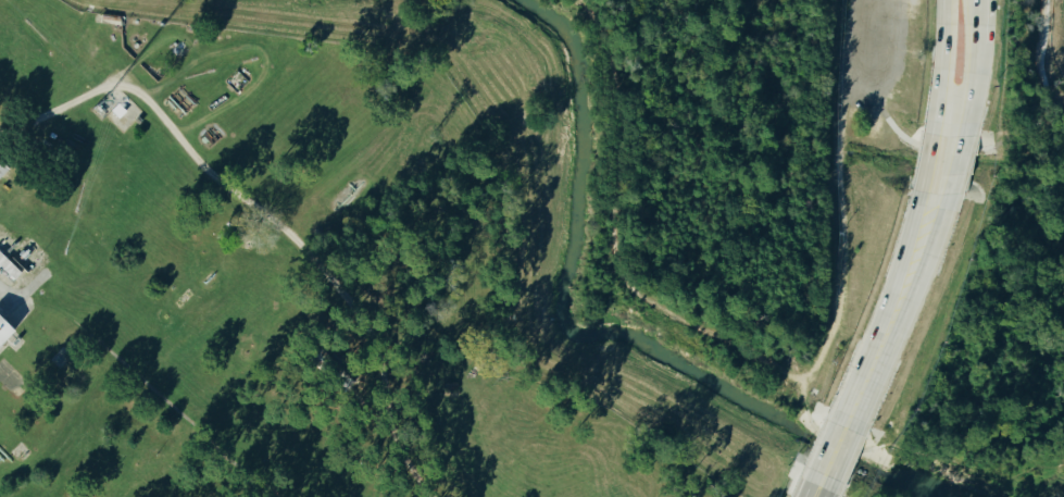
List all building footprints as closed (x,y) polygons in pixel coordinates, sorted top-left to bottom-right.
[(9,330),(0,322),(0,340),(9,330)]
